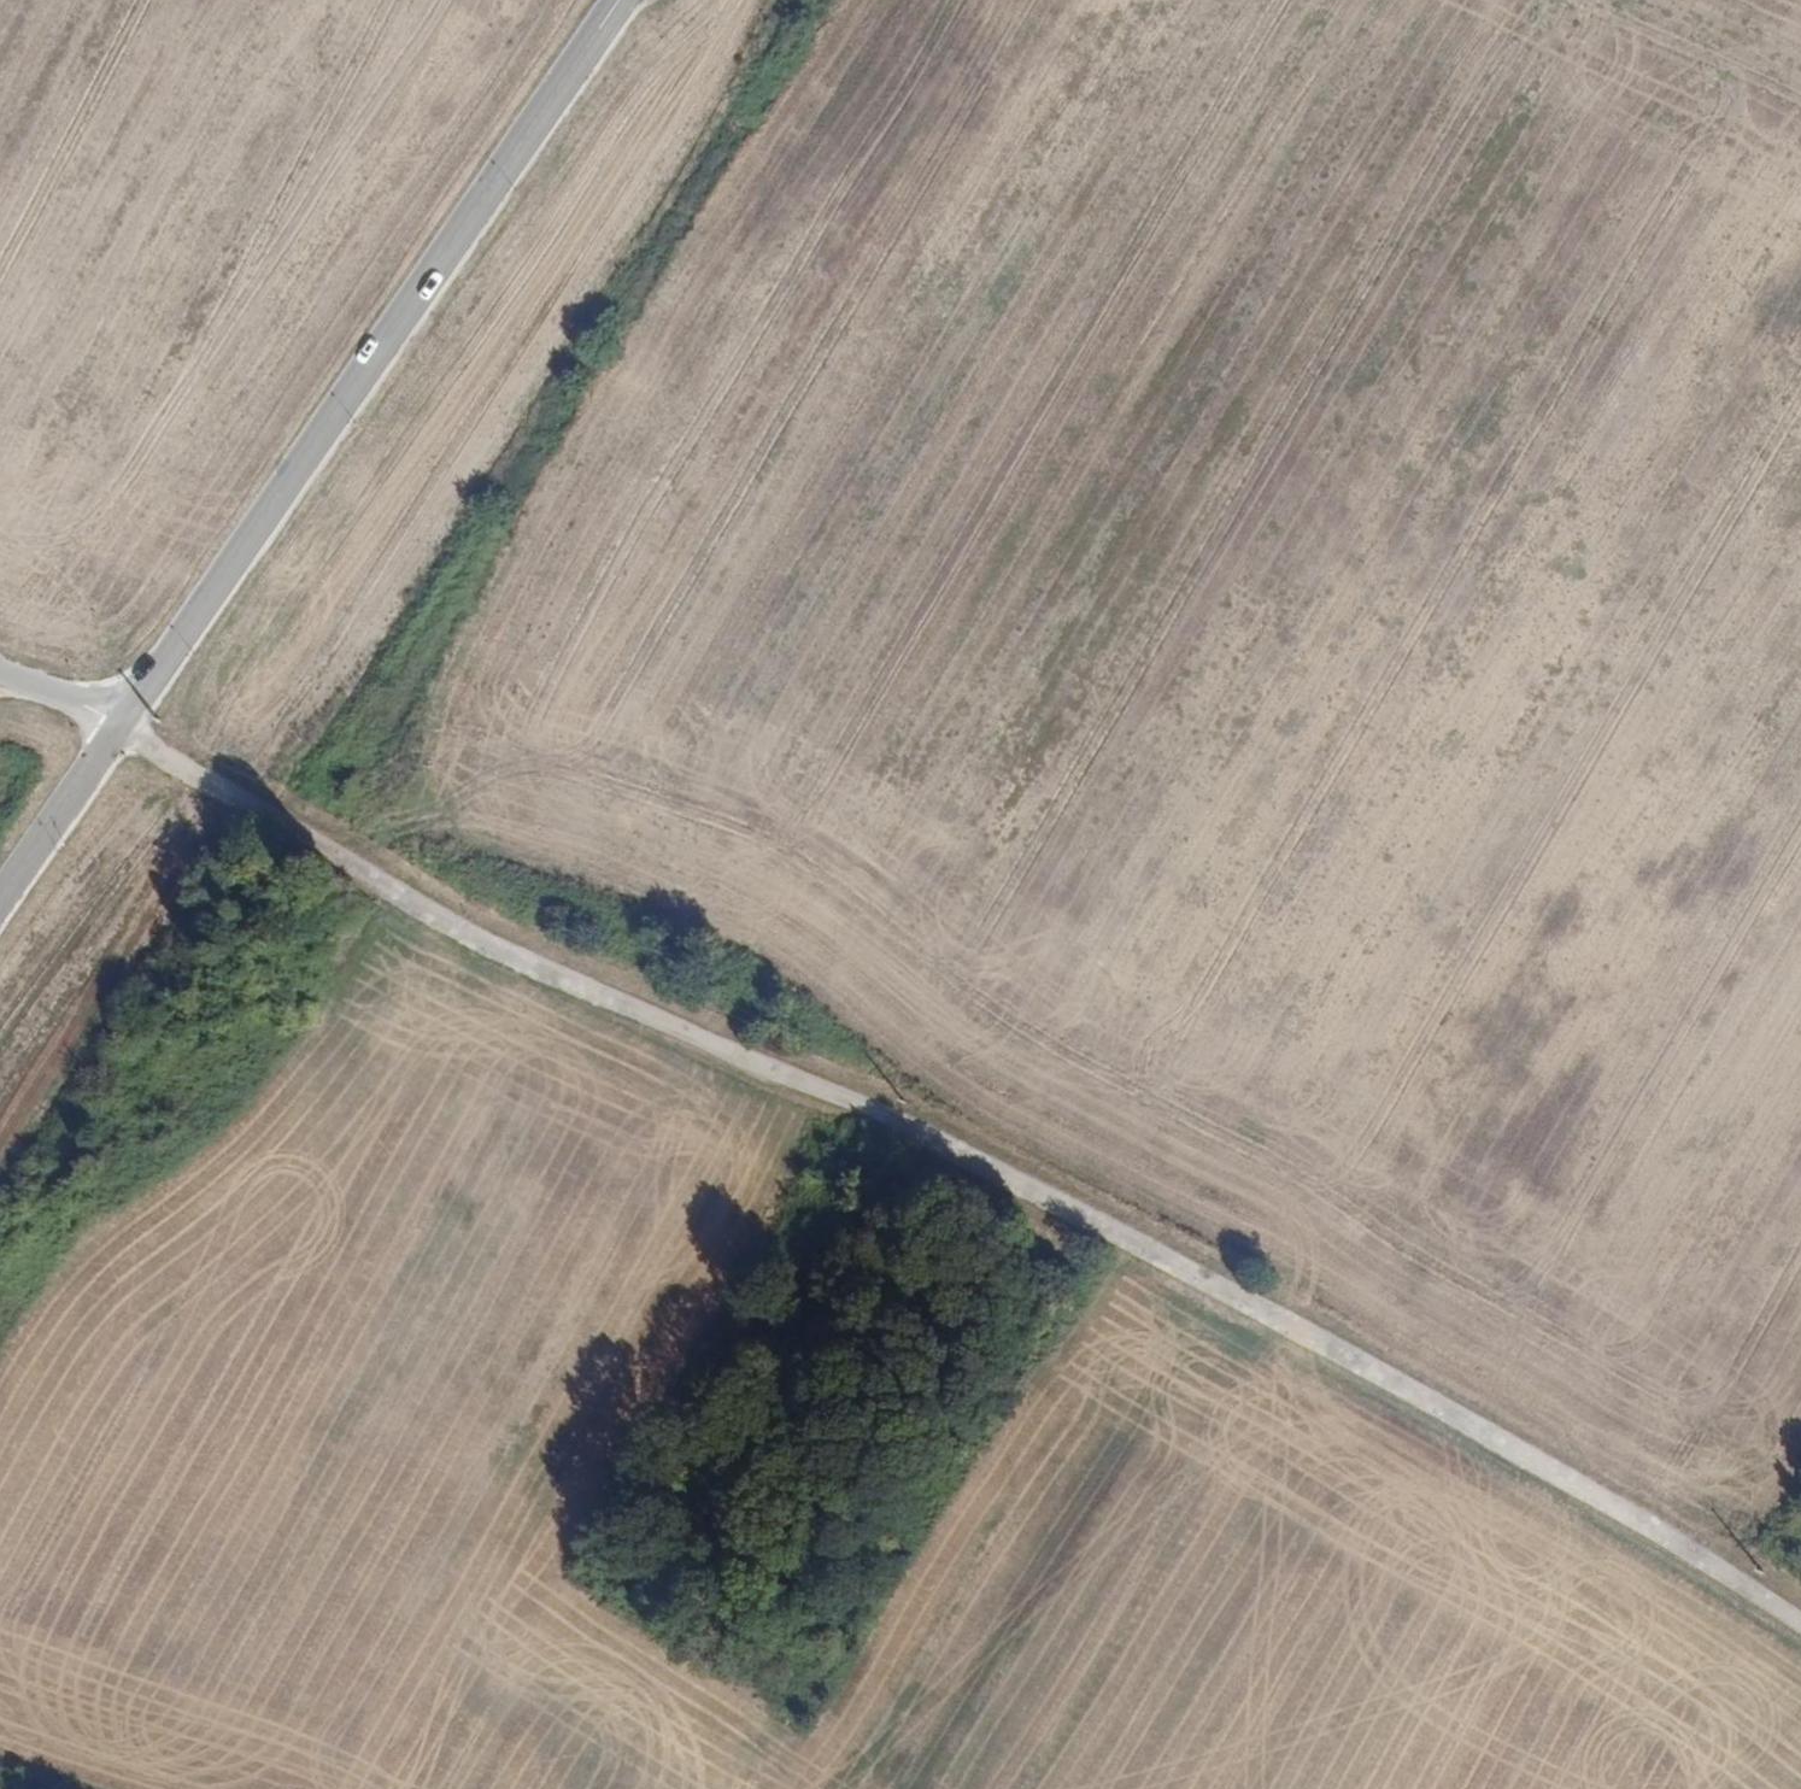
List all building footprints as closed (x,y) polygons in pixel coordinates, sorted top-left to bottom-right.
[(347,892),(331,883),(326,892),(342,902),(347,892)]
